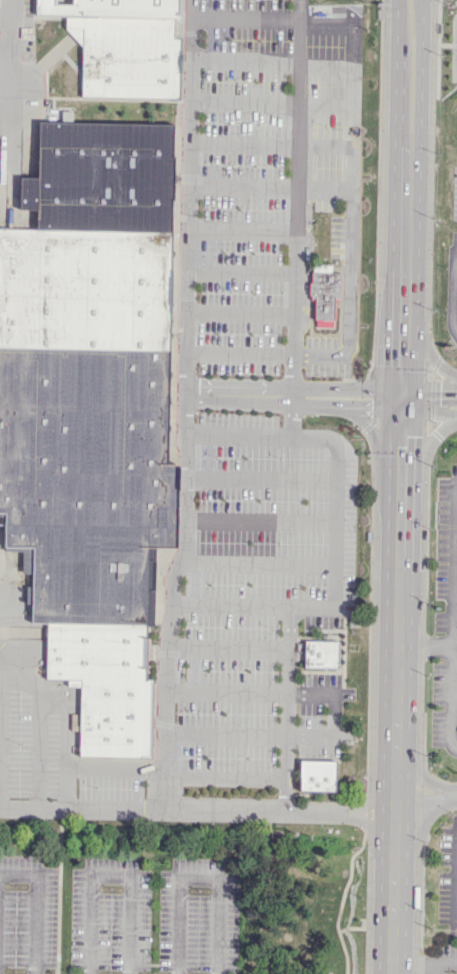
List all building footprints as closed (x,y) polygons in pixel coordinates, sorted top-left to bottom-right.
[(74,5),(55,5),(55,15),(65,14),(176,17),(178,17),(178,0),(74,0),(74,5)] [(65,14),(65,29),(82,29),(80,97),(180,99),(182,37),(176,37),(176,17),(65,14)] [(39,122),(39,177),(20,177),(20,209),(37,209),(36,230),(171,233),(173,124),(39,122)] [(170,348),(0,345),(0,229),(36,230),(171,233),(170,348)] [(309,282),(308,296),(314,296),(314,321),(316,321),(316,326),(332,327),(332,320),(335,320),(335,299),(339,299),(339,272),(332,272),(332,264),(313,263),(313,272),(311,272),(311,282),(309,282)] [(169,464),(170,348),(0,345),(0,460),(169,464)] [(5,524),(4,547),(33,548),(31,622),(47,623),(148,625),(154,625),(155,549),(178,550),(180,464),(169,464),(0,460),(0,524),(5,524)] [(45,679),(67,679),(67,686),(80,687),(79,757),(151,758),(153,679),(146,680),(148,625),(47,623),(45,672),(45,679)] [(305,641),(304,668),(337,668),(338,642),(305,641)] [(300,759),(300,790),(336,791),(337,759),(300,759)]
